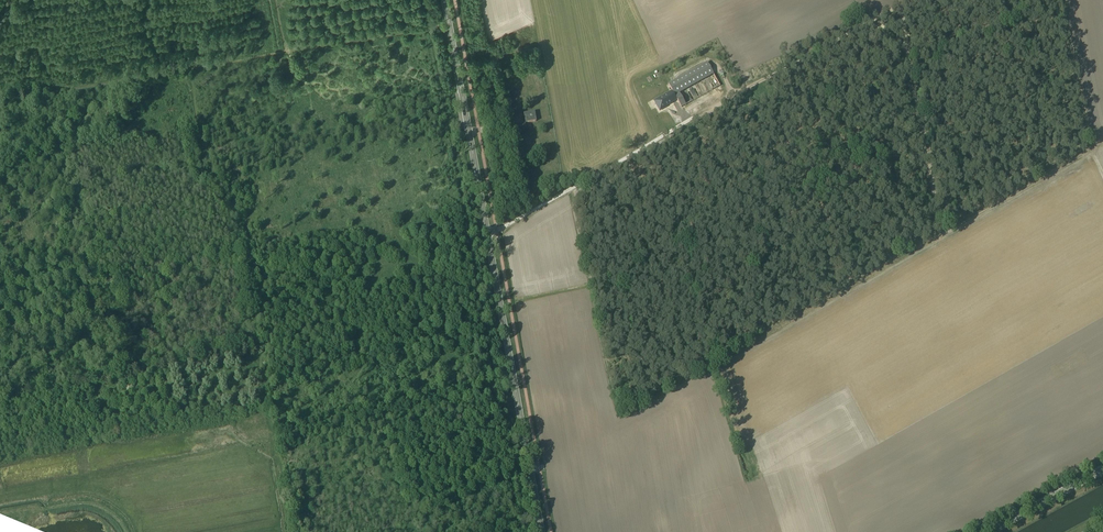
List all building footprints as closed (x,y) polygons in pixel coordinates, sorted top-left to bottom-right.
[(677,102),(681,109),(685,107),(679,96),(713,76),(706,64),(668,86),(672,92),(677,102)] [(677,102),(672,92),(653,102),(659,113),(666,109),(666,108),(677,102)] [(534,114),(524,116),(525,125),(536,123),(534,114)]
